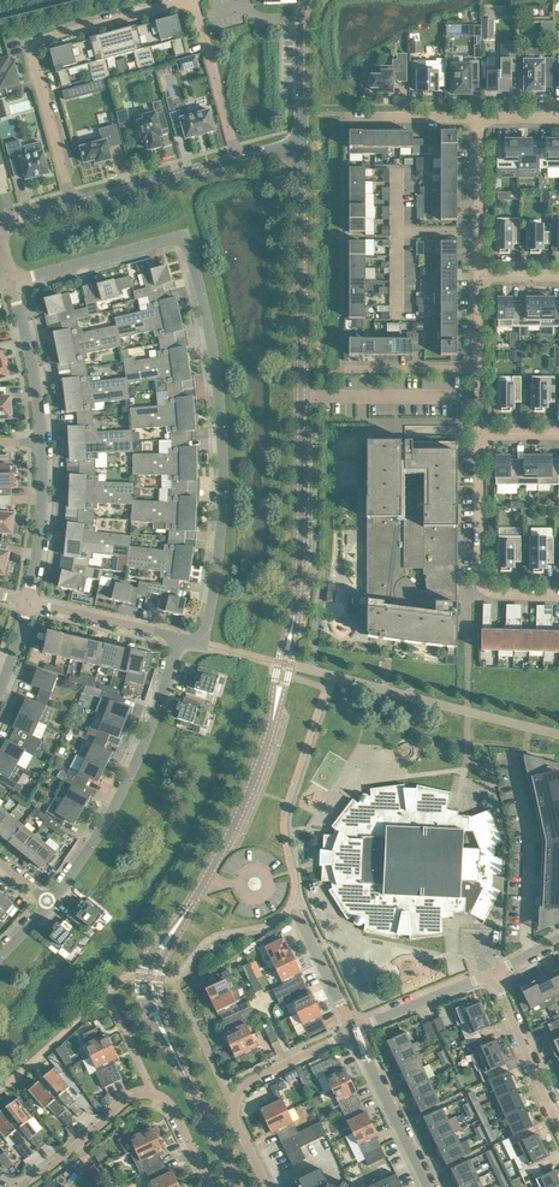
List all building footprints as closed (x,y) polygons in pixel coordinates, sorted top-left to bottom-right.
[(177,16),(156,22),(137,27),(137,25),(113,32),(90,38),(90,40),(72,45),(71,45),(50,51),(56,73),(58,72),(62,87),(72,84),(68,70),(77,67),(88,64),(91,74),(93,82),(102,80),(111,78),(109,69),(106,59),(120,56),(133,52),(136,62),(138,70),(147,68),(156,65),(154,57),(151,47),(163,44),(171,42),(175,56),(186,54),(182,39),(183,39),(177,16)] [(494,19),(482,19),(482,36),(482,39),(494,39),(494,19)] [(420,41),(410,42),(410,54),(421,53),(420,41)] [(489,60),(489,91),(510,91),(510,71),(517,71),(517,72),(518,72),(518,45),(509,45),(509,60),(489,60)] [(179,73),(199,67),(196,55),(176,60),(179,73)] [(471,82),(479,81),(479,60),(470,60),(470,55),(453,55),(453,65),(453,93),(471,94),(471,82)] [(2,99),(9,97),(6,88),(20,84),(18,75),(19,75),(16,66),(15,67),(14,63),(11,64),(9,57),(0,60),(0,100),(2,99)] [(125,58),(116,61),(120,75),(129,73),(125,58)] [(538,60),(525,60),(525,91),(544,91),(544,77),(554,77),(554,58),(538,58),(538,60)] [(418,72),(418,91),(423,91),(423,93),(432,93),(432,91),(437,91),(437,77),(445,77),(445,59),(437,59),(437,61),(426,61),(426,72),(418,72)] [(371,78),(369,78),(369,87),(371,87),(371,89),(379,89),(379,93),(394,93),(394,80),(398,80),(398,81),(407,81),(407,63),(398,63),(398,72),(394,72),(394,71),(381,71),(381,76),(371,76),(371,78)] [(77,87),(62,91),(65,101),(80,97),(77,87)] [(168,97),(171,110),(177,109),(174,96),(168,97)] [(180,111),(170,113),(177,137),(184,135),(186,139),(216,131),(210,110),(201,112),(200,109),(189,112),(189,115),(182,118),(180,111)] [(161,136),(160,130),(168,128),(164,111),(155,113),(154,112),(144,115),(145,116),(144,116),(145,120),(138,122),(143,141),(145,140),(147,147),(149,147),(149,149),(160,146),(158,137),(161,136)] [(112,146),(121,144),(116,125),(100,129),(102,136),(92,139),(94,144),(81,147),(83,153),(82,154),(83,156),(85,162),(96,160),(96,163),(112,159),(108,146),(112,145),(112,146)] [(375,154),(375,131),(362,132),(362,154),(375,154)] [(387,132),(382,132),(375,131),(375,154),(382,154),(387,154),(388,154),(388,148),(387,148),(387,132)] [(349,154),(362,154),(362,132),(349,132),(349,154)] [(400,132),(393,132),(387,132),(387,148),(388,148),(400,148),(400,132)] [(413,145),(413,139),(413,132),(400,132),(400,148),(413,148),(413,145)] [(457,144),(457,139),(457,132),(441,132),(441,144),(457,144)] [(26,180),(49,174),(43,152),(25,157),(20,140),(6,144),(15,177),(24,174),(26,180)] [(497,168),(519,168),(519,140),(506,140),(506,143),(497,143),(497,168)] [(519,140),(519,168),(539,168),(539,143),(532,143),(532,140),(519,140)] [(539,168),(558,168),(558,140),(547,140),(547,143),(539,143),(539,168)] [(457,150),(457,144),(441,144),(441,157),(450,157),(457,157),(457,150)] [(457,157),(450,157),(441,157),(441,170),(457,169),(457,157)] [(366,181),(366,168),(362,168),(349,168),(349,181),(366,181)] [(457,182),(457,169),(441,170),(441,182),(450,182),(457,182)] [(349,194),(366,194),(366,181),(349,181),(349,194)] [(457,182),(450,182),(441,182),(441,195),(457,195),(457,182)] [(349,206),(366,206),(366,194),(349,194),(349,206)] [(457,207),(457,195),(441,195),(441,207),(450,207),(457,207)] [(349,219),(366,219),(366,206),(349,206),(349,219)] [(457,207),(450,207),(441,207),(441,220),(457,220),(457,207)] [(520,239),(520,218),(497,218),(497,249),(500,249),(500,253),(509,253),(509,249),(512,249),(512,239),(520,239)] [(349,232),(366,232),(366,219),(349,219),(349,232)] [(551,239),(551,232),(542,232),(542,225),(528,225),(528,249),(531,249),(531,253),(540,253),(540,249),(542,249),(542,239),(551,239)] [(366,255),(366,242),(349,242),(349,255),(366,255)] [(457,255),(457,248),(457,242),(445,242),(441,242),(441,255),(450,255),(457,255)] [(349,268),(366,268),(366,255),(349,255),(349,268)] [(457,255),(450,255),(441,255),(441,267),(457,267),(457,255)] [(146,262),(136,264),(138,271),(148,269),(146,262)] [(138,299),(165,292),(163,284),(171,282),(167,266),(142,273),(146,288),(134,291),(136,299),(138,299)] [(457,280),(457,267),(441,267),(441,280),(450,280),(457,280)] [(349,280),(366,280),(366,268),(349,268),(349,280)] [(88,307),(90,316),(100,313),(97,302),(124,295),(123,290),(132,287),(129,276),(91,287),(94,296),(85,298),(87,307),(88,307)] [(349,293),(366,293),(366,280),(349,280),(349,293)] [(457,280),(450,280),(441,280),(441,292),(457,292),(457,280)] [(117,328),(179,314),(179,313),(180,313),(178,303),(177,303),(176,301),(175,298),(173,299),(172,298),(166,300),(165,292),(138,299),(141,311),(115,317),(116,326),(117,328)] [(457,292),(441,292),(435,292),(435,305),(441,305),(450,305),(457,305),(457,292)] [(75,311),(69,293),(45,299),(49,315),(58,313),(61,323),(77,319),(90,316),(88,307),(87,307),(75,311)] [(349,305),(366,305),(366,293),(349,293),(349,305)] [(499,298),(499,326),(520,326),(520,301),(512,301),(512,298),(499,298)] [(520,326),(540,327),(540,298),(527,298),(527,301),(520,301),(520,326)] [(553,301),(553,298),(540,298),(540,327),(558,327),(558,301),(553,301)] [(126,303),(113,305),(115,314),(128,311),(126,303)] [(349,318),(366,319),(366,305),(349,305),(349,318)] [(457,305),(450,305),(441,305),(441,317),(457,317),(457,305)] [(160,343),(175,340),(174,332),(180,331),(182,330),(182,327),(182,325),(183,324),(181,315),(180,315),(179,314),(117,328),(119,336),(120,338),(154,331),(155,336),(158,336),(160,343)] [(457,330),(457,317),(441,317),(441,330),(457,330)] [(117,328),(116,326),(83,333),(82,327),(79,328),(77,319),(61,323),(63,331),(57,332),(54,333),(55,336),(54,336),(55,338),(54,339),(56,348),(57,348),(57,349),(119,336),(117,328)] [(351,319),(351,327),(362,327),(362,319),(351,319)] [(441,330),(430,330),(430,342),(441,342),(457,342),(457,330),(441,330)] [(382,339),(375,339),(375,355),(387,355),(387,339),(387,332),(382,332),(382,339)] [(511,332),(512,345),(520,345),(519,332),(511,332)] [(122,346),(120,338),(119,336),(57,349),(57,350),(56,350),(58,360),(59,359),(60,362),(61,365),(64,364),(64,365),(70,363),(71,371),(87,368),(85,360),(89,359),(87,353),(122,346)] [(362,355),(362,339),(349,339),(349,349),(349,355),(362,355)] [(375,355),(375,339),(362,339),(362,355),(375,355)] [(400,355),(400,339),(387,339),(387,355),(400,355)] [(413,343),(413,339),(407,339),(400,339),(400,355),(413,355),(413,348),(413,343)] [(188,353),(187,353),(187,350),(186,350),(186,347),(183,348),(183,347),(177,348),(175,340),(160,343),(161,351),(158,351),(158,357),(135,361),(134,357),(130,358),(124,358),(123,359),(125,373),(189,364),(188,362),(190,362),(188,353)] [(457,355),(457,342),(441,342),(441,355),(457,355)] [(520,350),(510,350),(510,362),(519,362),(520,350)] [(123,363),(115,364),(116,372),(124,371),(123,363)] [(156,393),(183,390),(182,381),(188,381),(188,380),(191,380),(190,377),(191,377),(190,374),(191,374),(190,364),(189,365),(189,364),(125,373),(126,377),(128,383),(154,379),(156,393)] [(101,375),(91,376),(88,376),(87,368),(71,371),(72,378),(66,379),(66,380),(63,380),(64,383),(63,383),(64,385),(63,386),(64,395),(65,395),(65,396),(128,388),(128,383),(126,377),(102,381),(101,375)] [(513,397),(521,397),(521,390),(521,389),(521,376),(510,376),(510,384),(499,384),(499,407),(501,407),(501,411),(511,411),(511,407),(513,407),(513,397)] [(547,397),(555,397),(555,376),(532,376),(532,407),(535,407),(535,411),(544,411),(544,407),(547,407),(547,397)] [(0,387),(0,419),(11,418),(11,415),(13,415),(12,406),(10,406),(10,397),(8,397),(7,388),(7,387),(0,387)] [(77,419),(93,418),(92,409),(96,409),(95,403),(125,399),(130,399),(128,388),(65,396),(65,397),(64,397),(65,407),(66,407),(67,409),(68,412),(70,412),(71,412),(76,412),(77,419)] [(131,419),(194,414),(194,412),(196,412),(195,403),(194,403),(193,400),(193,397),(190,398),(190,397),(184,398),(183,390),(156,393),(157,406),(130,408),(131,419)] [(171,440),(187,439),(186,431),(192,431),(192,430),(195,430),(195,427),(195,424),(197,424),(196,415),(194,415),(194,414),(131,419),(132,429),(167,427),(167,432),(170,432),(171,440)] [(69,444),(133,441),(132,430),(97,432),(97,426),(94,426),(93,418),(77,419),(78,427),(72,427),(69,428),(69,431),(69,433),(68,433),(68,443),(69,443),(69,444)] [(133,465),(197,464),(197,463),(198,463),(198,453),(197,453),(197,451),(196,451),(196,448),(193,448),(193,447),(187,447),(187,439),(171,440),(159,440),(159,454),(133,454),(133,459),(133,465)] [(80,468),(96,467),(107,467),(107,453),(133,451),(133,441),(69,444),(69,445),(68,445),(69,455),(70,455),(70,457),(70,460),(73,460),(79,460),(80,468)] [(141,442),(134,442),(134,450),(142,450),(141,442)] [(401,446),(401,442),(367,442),(367,634),(379,636),(379,639),(390,640),(411,643),(433,646),(457,648),(457,619),(455,619),(455,615),(457,615),(457,603),(455,603),(455,598),(457,598),(457,442),(405,442),(405,446),(401,446)] [(517,485),(517,459),(510,459),(510,456),(496,456),(496,485),(517,485)] [(517,485),(538,485),(538,456),(525,456),(525,459),(517,459),(517,485)] [(558,459),(551,459),(551,456),(538,456),(538,485),(558,485),(558,465),(558,459)] [(10,496),(12,495),(11,488),(15,487),(15,475),(17,475),(17,466),(10,466),(10,464),(0,465),(0,496),(10,496)] [(197,475),(198,475),(198,465),(197,465),(197,464),(133,465),(133,467),(133,475),(162,475),(162,488),(172,488),(188,489),(189,482),(189,481),(194,481),(194,480),(196,480),(196,477),(197,477),(197,475)] [(70,492),(133,494),(134,483),(99,482),(99,476),(96,476),(96,467),(80,468),(80,475),(74,475),(71,475),(71,478),(70,478),(70,481),(69,481),(69,491),(70,491),(70,492)] [(187,497),(188,489),(172,488),(171,496),(168,496),(168,502),(133,500),(132,504),(132,511),(196,514),(196,513),(197,513),(198,504),(196,504),(196,501),(196,498),(193,498),(193,497),(187,497)] [(133,500),(133,494),(70,492),(70,493),(68,493),(68,502),(69,502),(69,505),(70,505),(70,508),(73,508),(73,509),(79,509),(78,516),(94,517),(95,509),(98,509),(98,503),(132,504),(133,500)] [(12,533),(14,514),(7,514),(7,506),(10,505),(10,496),(0,496),(0,532),(12,533)] [(531,508),(522,508),(522,518),(531,517),(531,508)] [(196,515),(196,514),(132,511),(131,521),(156,523),(156,529),(166,530),(166,529),(169,529),(169,537),(185,539),(185,530),(191,531),(191,530),(194,531),(194,528),(195,528),(195,525),(196,525),(197,515),(196,515)] [(93,526),(94,517),(78,516),(78,524),(72,523),(71,524),(69,523),(68,526),(67,529),(66,529),(65,538),(66,538),(66,539),(130,546),(131,536),(96,532),(97,526),(93,526)] [(501,535),(522,535),(522,527),(501,527),(501,535)] [(513,557),(521,557),(521,536),(499,536),(499,567),(501,567),(501,571),(511,571),(511,567),(513,567),(513,557)] [(184,547),(185,539),(169,537),(168,545),(165,544),(164,550),(130,546),(128,556),(191,564),(191,563),(192,564),(194,554),(192,554),(193,551),(192,551),(193,548),(190,548),(190,547),(184,547)] [(553,558),(553,551),(553,537),(531,537),(531,568),(534,568),(534,572),(543,572),(543,569),(545,569),(545,558),(553,558)] [(128,556),(130,546),(66,539),(66,540),(65,540),(64,550),(65,550),(65,553),(65,556),(68,556),(74,557),(73,565),(89,567),(90,559),(93,559),(94,553),(128,557),(128,556)] [(4,575),(5,572),(8,572),(9,565),(6,564),(7,560),(8,559),(8,556),(9,552),(7,552),(0,550),(0,574),(4,575)] [(127,567),(128,557),(119,556),(117,571),(126,572),(127,567)] [(191,566),(191,564),(128,556),(128,557),(127,567),(161,571),(161,577),(164,578),(163,585),(179,589),(179,588),(180,580),(186,581),(186,580),(189,581),(189,578),(190,575),(191,575),(192,566),(191,566)] [(89,567),(73,565),(72,565),(73,565),(71,573),(63,571),(59,587),(84,593),(87,578),(100,580),(103,569),(89,567)] [(147,597),(148,592),(150,583),(140,582),(138,588),(111,582),(109,587),(100,585),(97,596),(136,604),(138,595),(147,597)] [(179,589),(163,585),(150,583),(148,592),(161,595),(157,610),(182,615),(186,599),(177,597),(179,589)] [(329,583),(327,601),(335,602),(337,585),(329,583)] [(73,592),(71,600),(80,602),(81,596),(82,594),(73,592)] [(498,650),(499,628),(491,628),(491,619),(483,618),(483,650),(498,650)] [(513,651),(514,619),(506,619),(506,628),(499,628),(498,650),(513,651)] [(529,651),(529,629),(522,629),(522,619),(514,619),(513,651),(529,651)] [(544,651),(544,620),(537,620),(536,629),(529,629),(529,651),(544,651)] [(558,641),(558,630),(552,629),(552,620),(544,620),(544,651),(558,652),(558,641)] [(57,656),(62,635),(49,632),(46,642),(43,641),(41,650),(44,651),(44,653),(57,656)] [(70,659),(75,638),(62,635),(57,656),(70,659)] [(84,662),(89,641),(75,638),(70,659),(84,662)] [(104,644),(102,644),(89,641),(84,662),(99,665),(104,644)] [(119,648),(106,645),(104,644),(99,665),(108,668),(107,674),(113,676),(114,669),(119,648)] [(127,672),(132,651),(119,648),(114,669),(127,672)] [(146,651),(146,654),(132,651),(127,672),(126,680),(142,684),(147,665),(150,666),(153,653),(146,651)] [(457,664),(457,655),(446,655),(446,664),(457,664)] [(53,672),(55,666),(46,663),(44,668),(53,672)] [(55,666),(53,672),(63,675),(64,670),(55,666)] [(196,689),(213,695),(219,675),(199,669),(197,673),(192,672),(188,687),(191,688),(196,689)] [(49,700),(53,688),(57,677),(37,670),(32,685),(40,688),(38,695),(49,700)] [(79,683),(80,678),(70,675),(69,680),(79,683)] [(94,687),(96,678),(91,676),(90,680),(80,678),(79,683),(94,687)] [(108,692),(110,687),(101,683),(99,689),(104,690),(108,692)] [(110,687),(108,692),(118,695),(120,690),(110,687)] [(133,691),(124,687),(122,693),(131,696),(133,691)] [(118,695),(108,692),(104,690),(101,697),(103,698),(97,712),(105,716),(124,724),(131,708),(122,705),(125,698),(118,695)] [(39,722),(49,700),(38,695),(35,702),(26,698),(20,713),(39,722)] [(208,712),(182,704),(179,703),(174,718),(182,720),(181,725),(191,728),(193,724),(203,727),(208,712)] [(69,707),(67,711),(68,715),(72,717),(75,710),(69,707)] [(15,728),(12,735),(38,748),(42,739),(33,735),(39,722),(20,713),(13,727),(15,728)] [(119,738),(124,724),(105,716),(99,730),(90,726),(87,733),(96,737),(107,742),(110,735),(119,738)] [(0,751),(0,754),(18,764),(25,751),(34,756),(34,754),(39,757),(43,750),(38,748),(12,735),(9,741),(7,740),(0,751)] [(104,749),(107,742),(96,737),(86,758),(105,767),(112,753),(104,749)] [(6,785),(13,791),(18,782),(10,778),(18,764),(0,754),(0,782),(6,785)] [(554,762),(524,755),(539,825),(544,824),(543,842),(541,876),(542,876),(544,890),(541,890),(539,931),(558,923),(558,763),(554,762)] [(79,756),(73,769),(79,772),(76,779),(87,785),(88,783),(90,778),(98,782),(105,767),(86,758),(79,756)] [(64,781),(67,775),(60,771),(57,777),(64,781)] [(87,785),(76,779),(67,774),(64,781),(63,781),(72,786),(64,799),(83,810),(91,796),(83,791),(87,785)] [(501,841),(489,809),(472,816),(457,815),(457,812),(447,809),(451,793),(417,785),(416,789),(405,789),(405,784),(370,789),(371,795),(369,797),(369,796),(368,795),(367,795),(366,794),(365,794),(364,794),(364,795),(362,795),(361,796),(360,797),(360,798),(360,799),(360,800),(360,801),(360,802),(358,803),(353,799),(332,826),(335,829),(333,835),(324,835),(323,853),(326,853),(326,863),(323,863),(322,881),(331,881),(333,888),(329,890),(347,919),(353,916),(355,917),(354,918),(354,919),(354,920),(354,921),(354,922),(355,923),(355,924),(356,924),(357,925),(358,925),(359,925),(360,925),(361,925),(362,925),(363,924),(364,923),(365,924),(364,931),(398,938),(399,934),(410,935),(410,939),(444,935),(442,918),(453,916),(453,913),(468,913),(484,921),(499,890),(492,887),(492,874),(501,875),(502,857),(493,856),(493,844),(501,841)] [(20,803),(23,798),(15,792),(12,797),(20,803)] [(83,810),(64,799),(57,795),(45,814),(52,819),(63,826),(67,819),(75,824),(83,810)] [(23,798),(20,803),(28,808),(31,804),(23,798)] [(10,815),(0,807),(0,827),(10,815)] [(45,821),(49,817),(40,811),(37,815),(45,821)] [(22,825),(10,815),(0,827),(0,835),(8,842),(22,825)] [(45,821),(54,827),(57,823),(49,817),(45,821)] [(22,825),(8,842),(21,851),(34,835),(22,825)] [(66,832),(57,827),(54,831),(63,837),(66,832)] [(31,860),(45,843),(34,835),(21,851),(31,860)] [(45,843),(31,860),(42,869),(49,861),(51,863),(57,856),(55,853),(56,852),(45,843)] [(319,890),(317,882),(309,884),(311,892),(319,890)] [(0,898),(0,920),(1,920),(3,922),(9,915),(6,912),(13,904),(2,895),(0,898)] [(84,921),(92,928),(105,912),(88,898),(85,902),(81,899),(71,911),(73,913),(69,917),(80,926),(84,921)] [(81,942),(60,925),(57,923),(47,935),(54,940),(50,944),(59,951),(62,947),(71,954),(81,942)] [(260,939),(256,941),(259,947),(268,941),(267,939),(265,935),(260,939)] [(283,939),(266,947),(269,954),(271,958),(276,969),(296,960),(290,948),(287,950),(286,947),(287,946),(283,939)] [(296,960),(276,969),(278,972),(280,976),(281,980),(283,984),(287,991),(304,983),(301,975),(300,976),(298,973),(301,971),(296,960)] [(253,970),(250,963),(243,967),(250,982),(257,978),(253,970)] [(253,970),(257,978),(263,975),(259,968),(253,970)] [(206,989),(205,994),(209,995),(211,1000),(236,988),(239,987),(232,977),(228,970),(221,973),(223,976),(206,984),(206,985),(208,984),(209,987),(206,989)] [(548,976),(557,993),(558,998),(558,970),(548,976)] [(557,993),(548,976),(535,982),(544,1000),(557,993)] [(535,982),(535,981),(521,988),(531,1007),(544,1000),(535,982)] [(304,983),(287,991),(297,1013),(317,1003),(311,992),(308,994),(307,991),(308,990),(304,983)] [(224,1021),(241,1013),(236,1001),(241,998),(236,988),(211,1000),(217,1012),(220,1010),(222,1013),(220,1014),(224,1021)] [(524,999),(519,1001),(523,1011),(528,1008),(524,999)] [(468,1003),(455,1009),(461,1024),(460,1024),(460,1025),(487,1014),(482,1002),(469,1007),(468,1003)] [(297,1013),(308,1036),(326,1027),(322,1019),(321,1020),(319,1017),(322,1015),(317,1003),(297,1013)] [(230,1045),(252,1035),(241,1013),(224,1021),(227,1029),(229,1028),(230,1031),(224,1034),(230,1045)] [(467,1044),(482,1038),(479,1031),(490,1026),(489,1024),(491,1023),(487,1014),(460,1025),(466,1040),(467,1044)] [(446,1030),(445,1028),(440,1017),(433,1020),(439,1033),(446,1030)] [(558,1027),(558,1019),(548,1024),(551,1031),(558,1027)] [(435,1033),(435,1032),(430,1021),(423,1024),(428,1036),(435,1033)] [(279,1040),(271,1025),(264,1029),(272,1044),(279,1040)] [(86,1040),(83,1041),(91,1057),(113,1046),(107,1034),(101,1037),(100,1034),(101,1033),(101,1032),(99,1033),(97,1029),(84,1035),(86,1040)] [(552,1034),(555,1041),(549,1043),(556,1057),(557,1057),(557,1056),(558,1055),(558,1031),(552,1034)] [(412,1044),(411,1043),(406,1032),(387,1041),(390,1048),(387,1051),(390,1055),(412,1044)] [(435,1033),(428,1036),(431,1042),(438,1039),(435,1033)] [(259,1050),(254,1039),(252,1035),(230,1045),(235,1057),(241,1054),(243,1057),(241,1058),(242,1058),(259,1050)] [(474,1063),(502,1051),(497,1039),(496,1039),(496,1040),(485,1044),(482,1038),(467,1044),(472,1054),(471,1054),(473,1062),(474,1063)] [(398,1065),(417,1056),(412,1044),(390,1055),(391,1059),(395,1058),(398,1065)] [(112,1060),(118,1057),(113,1046),(91,1057),(97,1071),(95,1072),(103,1088),(114,1083),(107,1067),(115,1063),(115,1062),(114,1063),(112,1060)] [(489,1079),(497,1076),(494,1069),(505,1064),(504,1062),(506,1061),(502,1051),(474,1063),(474,1065),(478,1071),(479,1071),(484,1082),(489,1080),(489,1079)] [(70,1056),(63,1060),(67,1067),(73,1064),(70,1056)] [(401,1078),(423,1067),(417,1056),(398,1065),(402,1072),(398,1074),(401,1078)] [(338,1058),(334,1060),(332,1057),(311,1067),(314,1074),(323,1070),(332,1089),(351,1080),(346,1068),(342,1070),(341,1067),(342,1066),(338,1058)] [(107,1067),(114,1083),(123,1078),(115,1063),(107,1067)] [(84,1112),(75,1102),(76,1101),(67,1090),(70,1086),(60,1074),(61,1073),(56,1066),(44,1077),(45,1079),(59,1095),(58,1096),(69,1108),(70,1107),(79,1117),(84,1112)] [(309,1074),(306,1067),(297,1071),(300,1078),(309,1074)] [(410,1088),(429,1079),(423,1067),(401,1078),(402,1083),(406,1082),(410,1088)] [(295,1070),(284,1075),(286,1080),(297,1074),(295,1070)] [(515,1074),(510,1075),(508,1070),(507,1071),(508,1071),(497,1076),(489,1079),(489,1080),(493,1088),(516,1079),(515,1074)] [(412,1101),(434,1091),(429,1079),(410,1088),(413,1095),(409,1098),(412,1101)] [(517,1089),(515,1085),(518,1083),(516,1079),(493,1088),(497,1098),(517,1089)] [(266,1107),(260,1109),(264,1117),(266,1121),(269,1120),(288,1110),(279,1091),(287,1087),(284,1080),(271,1087),(276,1097),(263,1104),(265,1104),(266,1107)] [(354,1093),(357,1091),(351,1080),(332,1089),(342,1111),(360,1103),(356,1095),(355,1096),(354,1093)] [(54,1099),(40,1083),(39,1081),(26,1092),(32,1098),(34,1096),(45,1109),(48,1106),(58,1117),(59,1116),(68,1126),(74,1121),(65,1111),(66,1110),(55,1098),(54,1099)] [(523,1093),(519,1094),(517,1089),(497,1098),(501,1107),(524,1097),(523,1093)] [(422,1112),(432,1107),(440,1103),(434,1091),(412,1101),(413,1106),(418,1105),(421,1113),(422,1112)] [(111,1102),(108,1095),(100,1099),(104,1106),(111,1102)] [(480,1105),(479,1103),(476,1096),(470,1098),(475,1108),(480,1105)] [(46,1144),(28,1121),(32,1118),(22,1105),(24,1104),(19,1097),(6,1107),(21,1126),(20,1127),(29,1139),(30,1138),(39,1149),(46,1144)] [(525,1108),(523,1104),(527,1101),(524,1097),(501,1107),(505,1116),(525,1108)] [(353,1133),(372,1124),(367,1112),(363,1114),(362,1110),(363,1110),(360,1103),(342,1111),(353,1133)] [(484,1114),(482,1109),(480,1105),(475,1108),(479,1117),(484,1114)] [(426,1131),(448,1120),(442,1108),(424,1117),(424,1116),(423,1117),(427,1124),(423,1127),(426,1131)] [(531,1111),(527,1112),(525,1108),(505,1116),(510,1125),(532,1116),(531,1111)] [(269,1120),(266,1121),(268,1125),(272,1132),(277,1130),(279,1133),(277,1133),(281,1141),(294,1134),(299,1132),(288,1110),(269,1120)] [(2,1113),(1,1111),(0,1112),(0,1132),(5,1139),(9,1136),(26,1159),(34,1153),(25,1142),(26,1142),(17,1129),(16,1129),(2,1113)] [(321,1113),(317,1115),(320,1121),(327,1118),(325,1114),(321,1113)] [(489,1124),(487,1121),(484,1114),(479,1117),(484,1126),(489,1124)] [(533,1127),(531,1122),(535,1120),(532,1116),(510,1125),(514,1135),(523,1131),(533,1127)] [(435,1141),(454,1132),(448,1120),(426,1131),(427,1135),(432,1134),(435,1141)] [(314,1125),(320,1138),(327,1135),(320,1122),(314,1125)] [(353,1133),(346,1136),(358,1162),(365,1159),(363,1155),(381,1146),(377,1139),(376,1140),(374,1137),(378,1135),(372,1124),(353,1133)] [(493,1133),(490,1127),(489,1124),(484,1126),(488,1135),(493,1133)] [(314,1141),(320,1138),(314,1125),(307,1128),(314,1141)] [(157,1139),(155,1135),(152,1127),(146,1130),(145,1127),(146,1126),(120,1138),(119,1139),(126,1154),(135,1149),(157,1139)] [(307,1144),(314,1141),(307,1128),(301,1131),(307,1144)] [(301,1147),(307,1144),(301,1131),(299,1132),(294,1134),(297,1141),(300,1146),(301,1147)] [(524,1154),(544,1144),(539,1135),(538,1135),(537,1133),(526,1138),(523,1131),(514,1135),(508,1137),(517,1157),(524,1154)] [(437,1154),(459,1143),(454,1132),(435,1141),(438,1147),(434,1150),(437,1154)] [(493,1133),(488,1135),(491,1142),(496,1139),(493,1133)] [(284,1147),(297,1141),(294,1134),(281,1141),(284,1147)] [(135,1149),(130,1152),(141,1174),(146,1171),(163,1163),(160,1155),(159,1156),(157,1153),(163,1150),(157,1139),(135,1149)] [(301,1147),(300,1146),(297,1141),(284,1147),(287,1154),(294,1150),(301,1147)] [(447,1164),(458,1159),(465,1155),(459,1143),(437,1154),(438,1159),(443,1157),(446,1165),(447,1165),(447,1164)] [(522,1177),(541,1168),(537,1162),(549,1156),(550,1156),(544,1144),(524,1154),(527,1160),(521,1164),(523,1168),(519,1170),(522,1177)] [(101,1146),(92,1152),(99,1162),(108,1156),(101,1146)] [(386,1157),(381,1146),(363,1155),(365,1159),(368,1166),(386,1157)] [(306,1159),(301,1147),(294,1150),(299,1162),(306,1159)] [(293,1165),(299,1162),(294,1150),(287,1154),(293,1165)] [(491,1162),(496,1160),(491,1150),(486,1152),(491,1162)] [(452,1180),(475,1170),(470,1159),(451,1168),(450,1168),(453,1173),(449,1176),(452,1179),(452,1180)] [(501,1169),(498,1165),(496,1160),(491,1162),(496,1172),(501,1169)] [(176,1178),(173,1171),(167,1174),(166,1171),(167,1170),(163,1163),(146,1171),(153,1186),(169,1186),(178,1182),(176,1178)] [(104,1178),(94,1164),(88,1169),(98,1182),(104,1178)] [(110,1170),(107,1164),(101,1167),(104,1173),(110,1170)] [(329,1185),(321,1168),(295,1181),(298,1186),(333,1186),(329,1185)] [(558,1182),(558,1175),(557,1171),(555,1172),(554,1170),(544,1175),(541,1168),(522,1177),(526,1185),(530,1183),(532,1186),(538,1184),(540,1186),(549,1186),(558,1182)] [(505,1179),(502,1173),(501,1169),(496,1172),(500,1182),(505,1179)] [(480,1180),(475,1170),(452,1180),(453,1184),(458,1183),(459,1186),(464,1186),(480,1180)] [(385,1179),(368,1186),(403,1186),(396,1173),(385,1179)]
